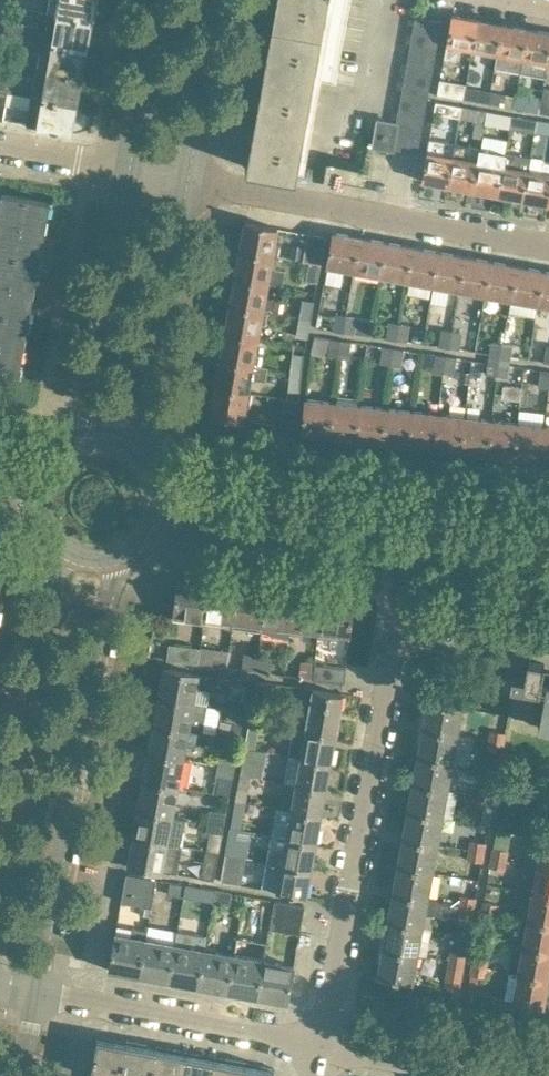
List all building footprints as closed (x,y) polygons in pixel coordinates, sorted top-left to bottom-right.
[(48,12),(93,20),(96,0),(50,0),(48,12)] [(296,176),(300,151),(306,152),(319,78),(335,81),(350,0),(275,0),(245,166),(296,176)] [(88,48),(93,20),(46,12),(41,11),(38,27),(16,23),(16,25),(5,23),(3,33),(13,35),(88,48)] [(457,60),(460,46),(472,49),(477,19),(452,14),(444,58),(457,60)] [(439,34),(441,21),(416,16),(414,30),(439,34)] [(472,49),(497,53),(503,24),(477,19),(472,49)] [(520,72),(522,58),(527,28),(503,24),(497,53),(495,67),(520,72)] [(522,58),(520,72),(545,76),(547,62),(548,53),(548,32),(527,28),(522,58)] [(437,48),(439,34),(414,30),(411,43),(437,48)] [(37,68),(82,77),(88,48),(13,35),(11,44),(29,48),(28,51),(40,53),(37,68)] [(434,61),(437,48),(411,43),(409,56),(434,61)] [(432,74),(434,61),(409,56),(406,70),(432,74)] [(77,104),(82,77),(37,68),(37,69),(32,95),(77,104)] [(429,88),(432,74),(406,70),(404,83),(429,88)] [(437,94),(463,99),(465,88),(467,80),(441,75),(437,94)] [(7,91),(22,94),(24,82),(0,77),(0,89),(7,91)] [(427,101),(429,88),(404,83),(402,96),(427,101)] [(465,88),(463,99),(480,102),(482,91),(465,88)] [(488,103),(505,106),(507,95),(490,92),(488,103)] [(515,97),(513,108),(530,111),(538,112),(540,101),(541,98),(516,94),(515,97)] [(72,132),(77,104),(32,95),(27,124),(72,133),(72,132)] [(425,114),(427,101),(402,96),(399,110),(425,114)] [(538,112),(548,114),(548,103),(540,101),(538,112)] [(436,102),(434,115),(460,119),(462,107),(436,102)] [(462,107),(460,119),(475,122),(472,136),(482,138),(483,135),(485,124),(487,111),(462,107)] [(399,110),(397,123),(410,125),(422,128),(425,114),(399,110)] [(512,115),(487,111),(485,124),(510,128),(512,115)] [(537,120),(512,115),(510,128),(535,133),(537,120)] [(374,145),(392,148),(397,123),(378,120),(374,145)] [(535,133),(548,135),(548,122),(537,120),(535,133)] [(410,125),(397,123),(392,148),(405,150),(410,125)] [(410,125),(405,150),(418,153),(422,128),(410,125)] [(448,185),(473,190),(480,149),(455,145),(453,155),(448,185)] [(473,190),(498,194),(505,153),(480,149),(473,190)] [(426,156),(422,181),(448,185),(453,155),(427,150),(426,156)] [(498,194),(523,199),(528,169),(530,158),(505,153),(498,194)] [(548,204),(548,200),(548,162),(543,161),(542,171),(528,169),(523,199),(548,204)] [(40,259),(50,201),(1,192),(0,197),(0,252),(40,259)] [(240,250),(277,256),(280,243),(275,242),(278,227),(245,221),(240,250)] [(332,237),(324,283),(341,286),(344,268),(354,270),(360,237),(333,232),(332,237)] [(303,261),(310,262),(321,264),(326,236),(308,233),(305,248),(303,261)] [(360,237),(354,270),(380,275),(386,242),(360,237)] [(386,242),(380,275),(406,279),(412,246),(386,242)] [(290,258),(289,258),(303,261),(305,248),(292,246),(290,258)] [(412,246),(406,279),(432,284),(438,251),(412,246)] [(235,277),(268,283),(282,286),(283,286),(286,270),(275,268),(277,256),(240,250),(235,277)] [(438,251),(432,284),(459,289),(465,256),(438,251)] [(0,252),(0,312),(29,317),(40,259),(0,252)] [(465,256),(459,289),(485,294),(491,261),(465,256)] [(491,261),(485,294),(511,299),(517,265),(491,261)] [(317,284),(321,264),(310,262),(306,282),(317,284)] [(517,265),(511,299),(538,304),(544,270),(517,265)] [(538,304),(548,306),(548,271),(544,270),(538,304)] [(235,277),(230,304),(268,311),(279,313),(281,300),(265,297),(268,283),(235,277)] [(302,299),(299,316),(311,318),(314,302),(302,299)] [(265,324),(268,311),(230,304),(225,332),(258,338),(261,323),(265,324)] [(19,375),(29,317),(0,312),(0,372),(19,375)] [(335,315),(333,333),(343,334),(345,316),(335,315)] [(372,320),(345,316),(343,334),(369,338),(372,320)] [(307,340),(311,318),(300,317),(296,338),(307,340)] [(387,322),(385,340),(396,342),(398,324),(387,322)] [(409,325),(398,324),(396,342),(407,343),(409,325)] [(440,329),(438,347),(449,349),(451,331),(440,329)] [(462,332),(451,331),(449,349),(460,351),(462,332)] [(220,359),(258,365),(260,353),(255,352),(258,338),(225,332),(220,359)] [(312,356),(337,359),(340,341),(314,338),(312,356)] [(348,361),(351,343),(340,341),(337,359),(348,361)] [(490,343),(488,355),(488,360),(499,361),(501,345),(490,343)] [(499,361),(510,363),(510,359),(512,346),(501,345),(499,361)] [(390,367),(393,349),(381,347),(379,365),(390,367)] [(404,350),(393,349),(390,367),(401,368),(404,350)] [(443,374),(445,356),(434,355),(432,373),(443,374)] [(456,358),(445,356),(443,374),(454,376),(456,358)] [(220,359),(215,386),(247,392),(250,378),(265,380),(267,367),(258,365),(220,359)] [(291,359),(290,371),(302,373),(303,361),(291,359)] [(499,361),(488,360),(487,362),(485,377),(496,378),(499,361)] [(507,380),(509,367),(510,363),(499,361),(496,378),(507,380)] [(290,371),(289,380),(301,383),(302,373),(290,371)] [(548,388),(548,372),(540,371),(538,389),(548,391),(548,388)] [(210,414),(243,420),(246,405),(250,406),(252,393),(247,392),(215,386),(210,414)] [(284,398),(279,426),(296,429),(299,401),(284,398)] [(306,399),(302,432),(328,435),(332,402),(306,399)] [(355,438),(359,405),(332,402),(328,435),(355,438)] [(382,441),(385,408),(359,405),(355,438),(382,441)] [(408,444),(412,411),(385,408),(382,441),(408,444)] [(435,447),(438,414),(412,411),(408,444),(435,447)] [(461,450),(465,417),(438,414),(435,447),(461,450)] [(488,453),(491,420),(465,417),(461,450),(488,453)] [(514,456),(518,423),(491,420),(488,453),(514,456)] [(541,459),(545,426),(518,423),(514,456),(541,459)] [(545,426),(541,459),(548,460),(548,427),(545,426)] [(206,583),(177,580),(174,602),(173,615),(173,616),(173,619),(201,622),(201,619),(206,583)] [(206,583),(201,619),(231,623),(234,587),(206,583)] [(231,623),(230,628),(259,632),(259,627),(264,590),(234,587),(231,623)] [(259,632),(258,639),(287,642),(288,629),(292,594),(264,590),(259,627),(259,632)] [(292,594),(288,629),(316,632),(320,597),(292,594)] [(316,632),(316,634),(316,636),(334,639),(334,634),(350,636),(354,601),(320,597),(316,632)] [(167,659),(196,663),(198,648),(169,644),(167,659)] [(198,648),(196,663),(227,667),(229,651),(219,650),(198,648)] [(241,669),(254,671),(256,654),(242,653),(241,669)] [(270,656),(256,654),(254,671),(268,672),(270,656)] [(524,677),(522,688),(538,691),(535,709),(541,710),(538,725),(548,727),(548,672),(543,671),(544,663),(543,663),(543,664),(529,661),(529,660),(527,660),(524,677)] [(311,679),(311,678),(313,663),(301,662),(299,677),(311,679)] [(311,678),(345,682),(346,667),(313,663),(311,678)] [(164,667),(159,696),(209,705),(211,691),(196,688),(198,674),(197,673),(164,667)] [(257,681),(254,695),(267,698),(270,683),(257,681)] [(314,689),(306,731),(336,737),(343,694),(314,689)] [(159,696),(153,725),(198,733),(204,734),(209,705),(159,696)] [(230,696),(228,708),(245,711),(247,699),(230,696)] [(428,700),(423,727),(457,733),(462,706),(428,700)] [(228,708),(226,719),(234,721),(231,738),(239,740),(245,711),(228,708)] [(249,720),(246,734),(258,737),(260,723),(249,720)] [(198,733),(153,725),(148,752),(183,758),(185,747),(195,749),(198,733)] [(423,727),(418,755),(452,761),(469,764),(474,737),(457,733),(423,727)] [(336,737),(306,731),(294,729),(289,756),(301,758),(331,764),(336,737)] [(491,730),(490,739),(504,742),(505,732),(491,730)] [(504,742),(490,739),(488,749),(502,751),(504,742)] [(244,747),(242,761),(265,765),(268,751),(255,749),(244,747)] [(148,752),(143,780),(178,786),(183,758),(148,752)] [(218,764),(234,767),(236,756),(220,753),(218,764)] [(418,755),(413,783),(447,789),(452,761),(418,755)] [(326,790),(331,764),(301,758),(289,756),(284,782),(295,784),(326,790)] [(232,779),(234,767),(218,764),(216,776),(232,779)] [(239,774),(237,787),(248,789),(251,776),(239,774)] [(143,780),(138,808),(173,814),(178,786),(143,780)] [(413,783),(408,810),(442,816),(447,789),(413,783)] [(326,790),(295,784),(291,810),(321,816),(326,790)] [(494,797),(495,788),(481,785),(480,795),(494,797)] [(492,807),(494,797),(480,795),(478,804),(492,807)] [(235,800),(232,815),(243,817),(246,802),(235,800)] [(270,835),(286,837),(316,843),(321,816),(291,810),(275,807),(270,835)] [(138,808),(133,836),(181,845),(186,817),(173,814),(138,808)] [(209,809),(207,821),(224,824),(226,812),(209,809)] [(442,816),(408,810),(403,838),(437,844),(442,816)] [(219,852),(224,824),(207,821),(205,831),(209,832),(206,849),(219,852)] [(225,854),(236,856),(241,829),(230,827),(225,854)] [(266,862),(281,864),(311,870),(316,843),(286,837),(270,835),(266,862)] [(133,836),(128,864),(176,873),(181,845),(133,836)] [(403,838),(398,865),(432,872),(437,844),(403,838)] [(543,838),(538,865),(548,867),(548,839),(543,838)] [(469,849),(484,852),(485,843),(471,840),(469,849)] [(494,848),(492,857),(507,860),(508,851),(494,848)] [(206,849),(204,863),(217,866),(219,852),(206,849)] [(482,862),(484,852),(469,849),(467,859),(482,862)] [(225,854),(220,881),(242,885),(247,858),(236,856),(225,854)] [(492,857),(490,867),(505,869),(507,860),(492,857)] [(311,870),(281,864),(266,862),(261,888),(306,897),(311,870)] [(398,865),(393,893),(427,899),(432,872),(398,865)] [(538,865),(533,892),(548,895),(548,867),(538,865)] [(126,873),(124,887),(153,893),(156,879),(126,873)] [(170,881),(168,894),(182,897),(185,884),(170,881)] [(124,887),(121,901),(150,907),(153,893),(124,887)] [(197,899),(213,902),(215,890),(199,887),(197,899)] [(232,892),(215,890),(213,902),(229,905),(232,892)] [(533,892),(528,919),(548,923),(548,895),(533,892)] [(393,893),(388,921),(432,929),(435,914),(437,901),(393,893)] [(461,895),(459,905),(473,908),(475,897),(461,895)] [(302,920),(305,906),(275,900),(272,914),(302,920)] [(437,901),(435,914),(451,917),(454,904),(437,901)] [(484,901),(482,911),(497,914),(499,904),(484,901)] [(457,918),(454,933),(456,933),(469,935),(473,908),(459,905),(457,918)] [(482,911),(480,920),(495,923),(497,914),(482,911)] [(302,920),(272,914),(269,928),(300,934),(302,920)] [(528,919),(523,946),(548,951),(548,923),(528,919)] [(432,929),(388,921),(383,948),(417,955),(427,956),(432,929)] [(115,933),(109,969),(138,975),(145,938),(146,932),(131,930),(130,935),(115,933)] [(175,943),(168,980),(198,986),(205,949),(207,936),(177,931),(175,943)] [(456,933),(453,950),(466,952),(469,935),(456,933)] [(234,954),(228,991),(258,996),(264,960),(267,942),(238,937),(234,954)] [(168,980),(175,943),(145,938),(138,975),(168,980)] [(509,972),(548,979),(548,976),(548,951),(523,946),(514,945),(509,972)] [(383,948),(378,976),(412,982),(417,955),(383,948)] [(228,991),(234,954),(205,949),(198,986),(228,991)] [(451,950),(449,960),(464,963),(466,952),(453,950),(451,950)] [(474,955),(472,965),(488,968),(490,958),(474,955)] [(287,1002),(294,965),(264,960),(258,996),(287,1002)] [(449,960),(447,969),(462,972),(464,963),(449,960)] [(486,977),(488,968),(472,965),(471,974),(486,977)] [(509,972),(504,999),(544,1006),(548,979),(509,972)] [(90,1075),(121,1075),(127,1043),(97,1037),(90,1075)] [(156,1048),(127,1043),(121,1075),(151,1075),(156,1048)] [(151,1075),(181,1075),(185,1053),(156,1048),(151,1075)] [(181,1075),(212,1075),(215,1059),(185,1053),(181,1075)] [(212,1075),(242,1075),(244,1064),(215,1059),(212,1075)] [(242,1075),(273,1075),(274,1069),(244,1064),(242,1075)]
